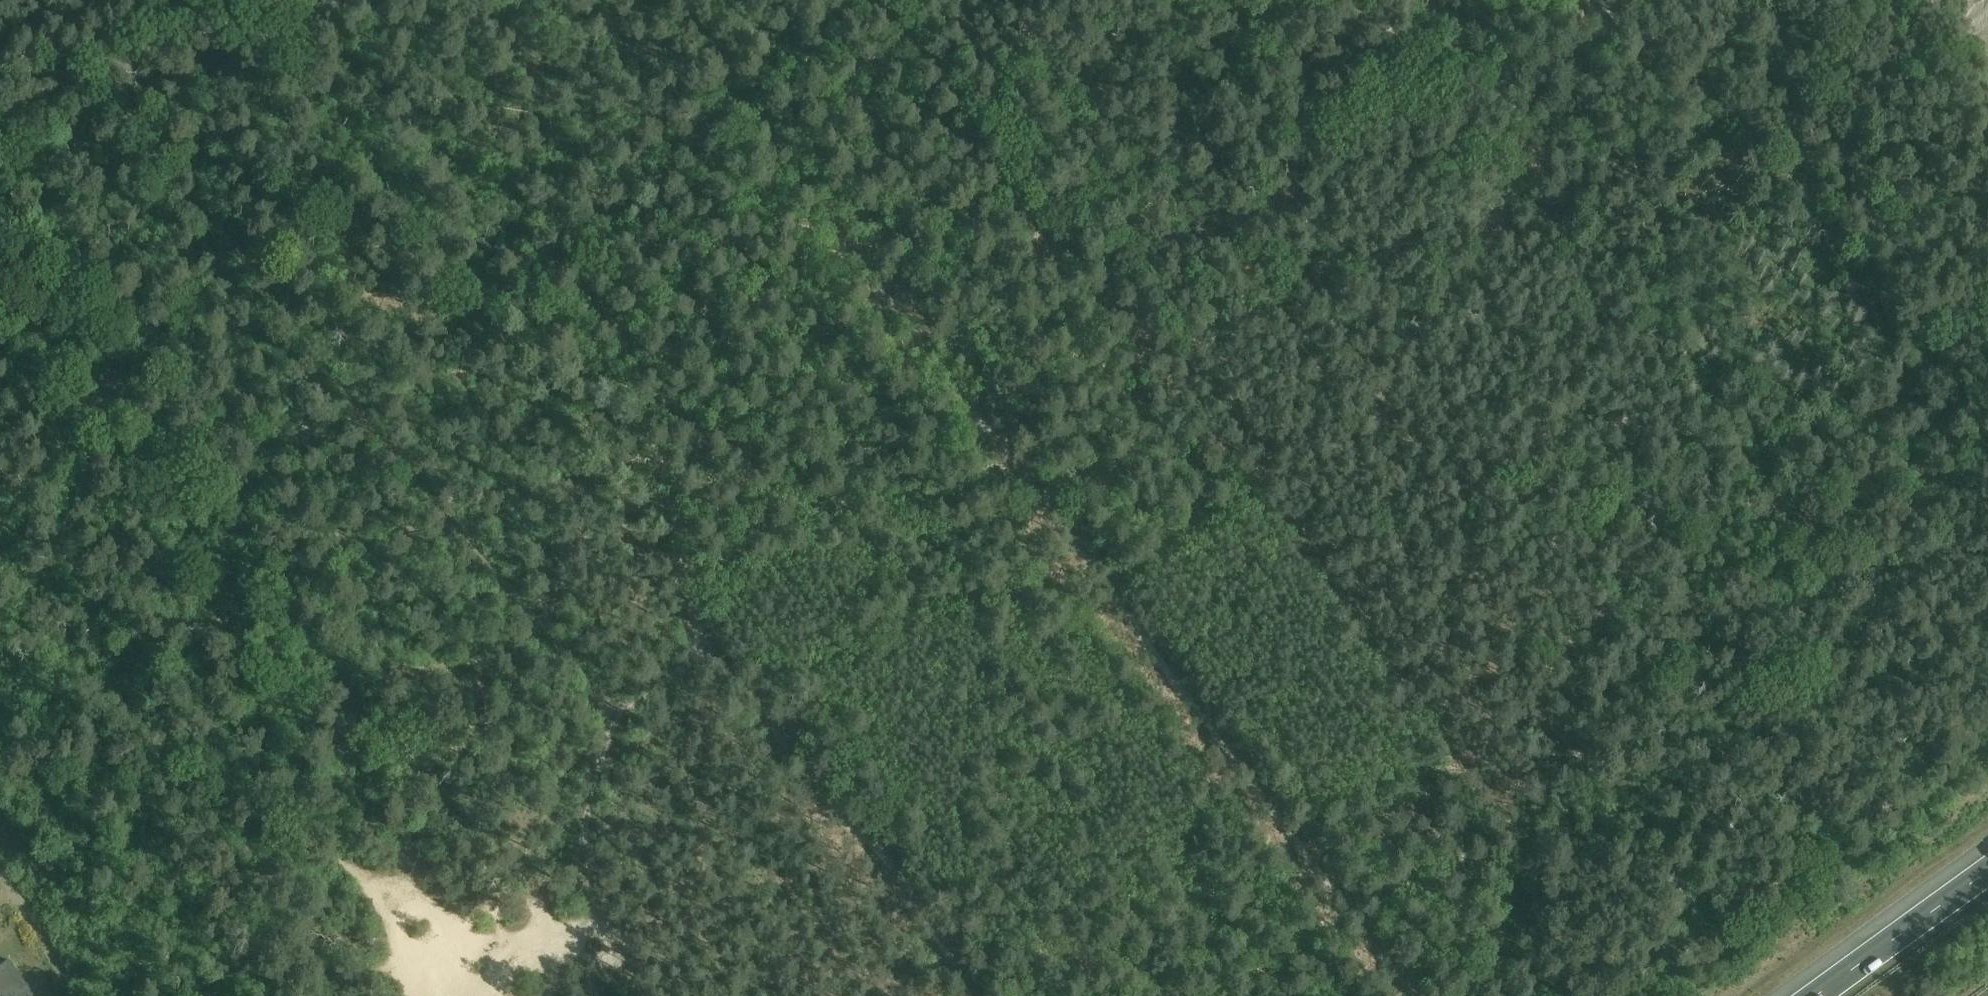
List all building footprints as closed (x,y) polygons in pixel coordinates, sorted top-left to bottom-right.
[(9,962),(0,968),(0,995),(34,995),(9,962)]
